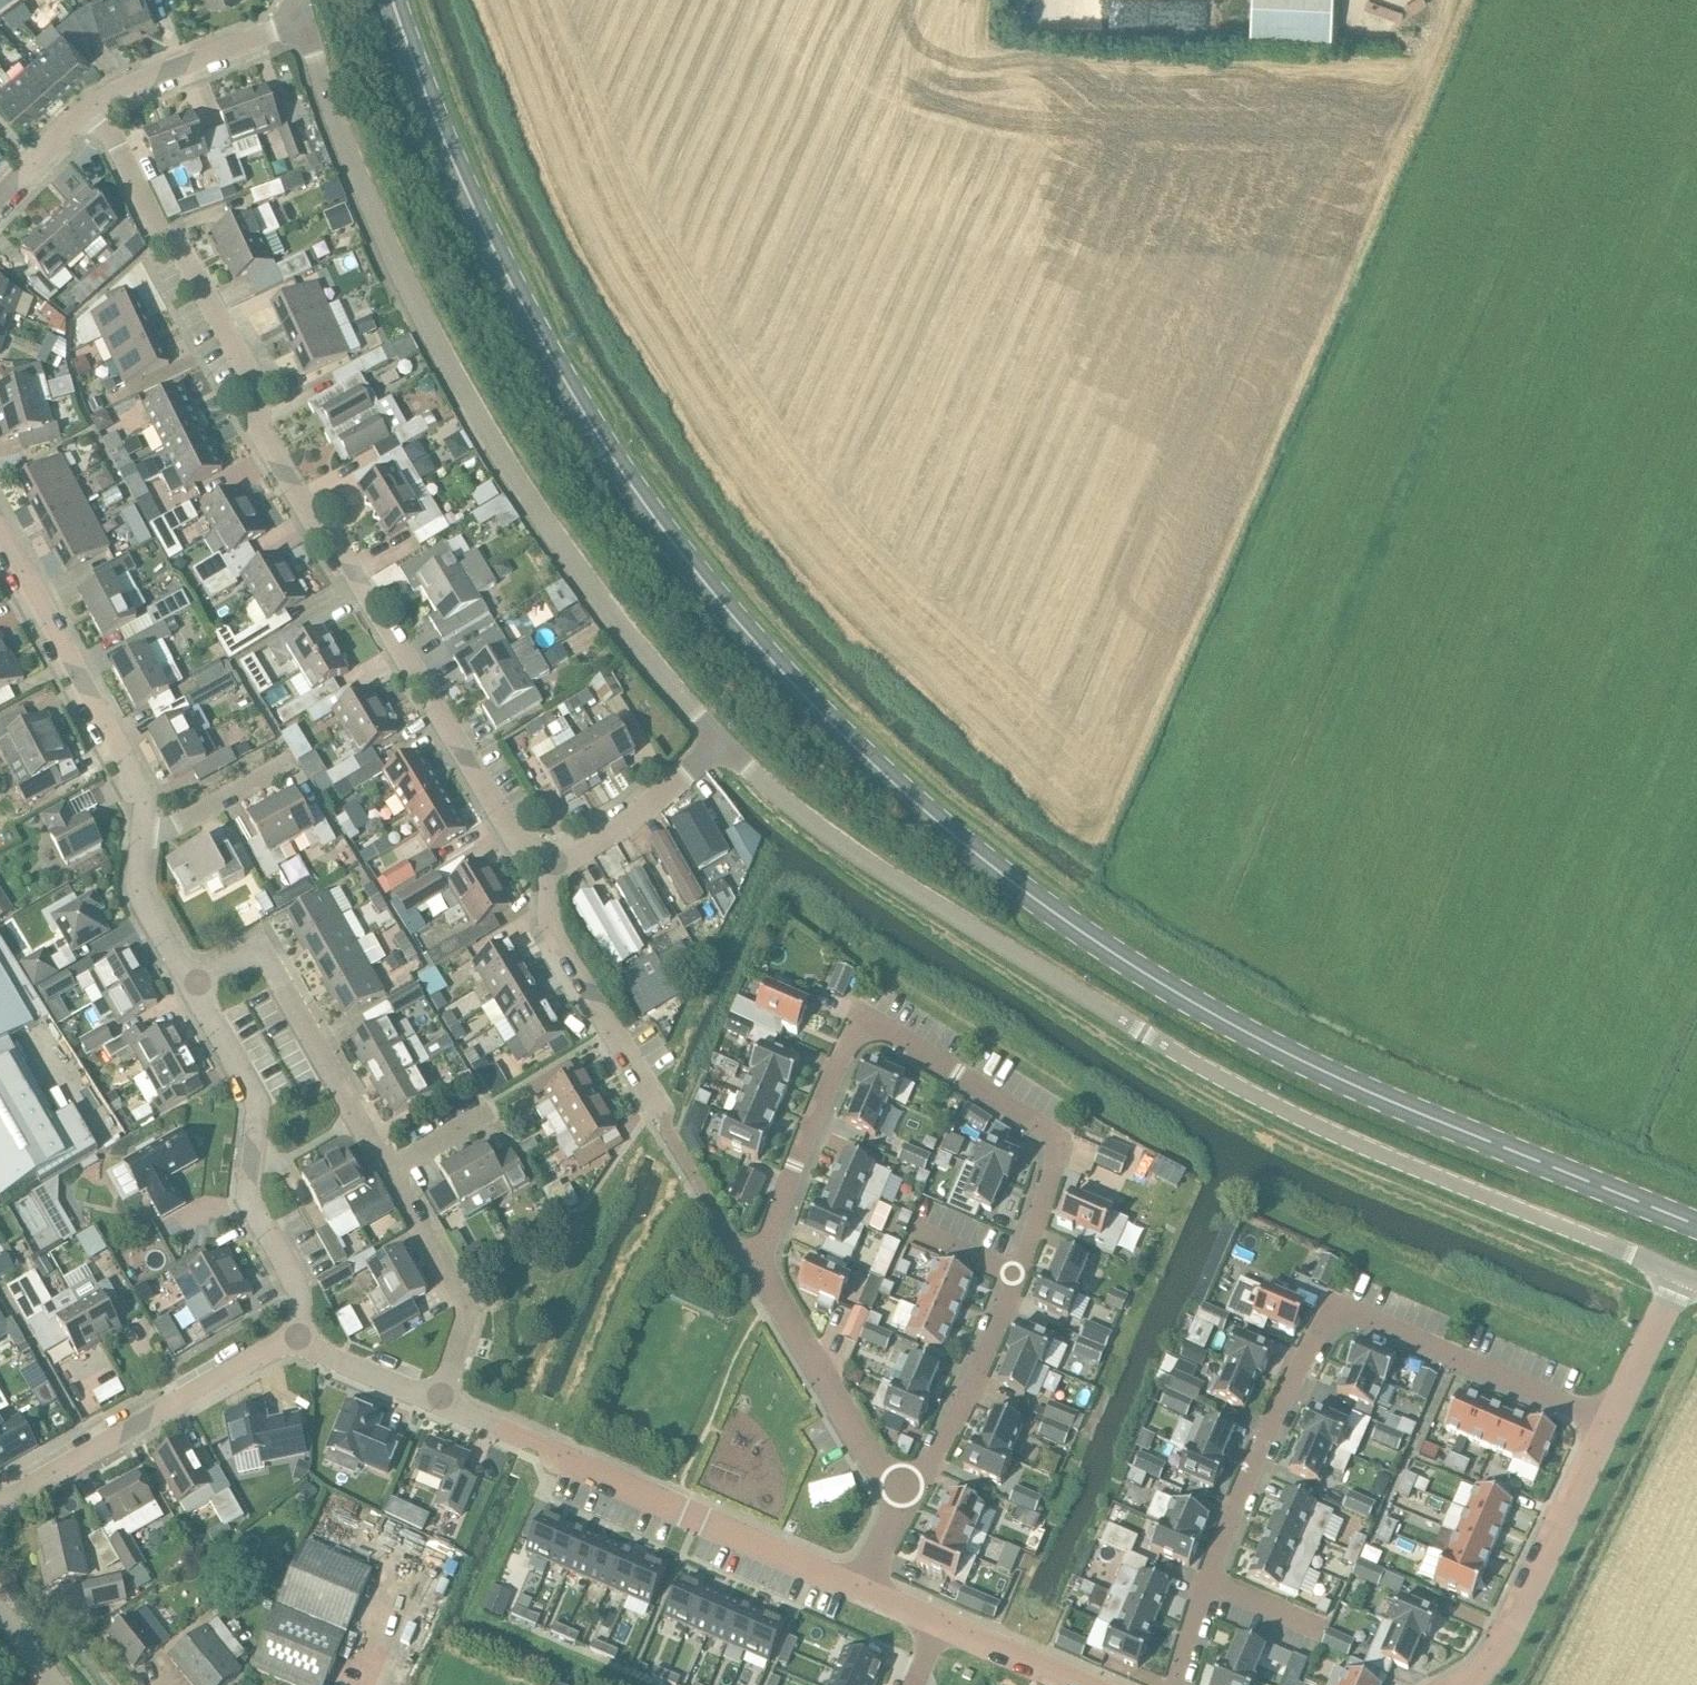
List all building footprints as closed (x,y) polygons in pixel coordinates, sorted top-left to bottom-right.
[(12,6),(22,20),(32,13),(23,0),(22,0),(12,6)] [(109,45),(133,35),(118,0),(103,0),(87,0),(73,9),(88,35),(102,29),(109,45)] [(133,35),(156,26),(146,0),(118,0),(133,35)] [(1251,34),(1332,37),(1333,0),(1252,0),(1251,34)] [(11,27),(22,20),(12,6),(2,13),(11,27)] [(44,47),(72,78),(90,63),(77,47),(89,37),(88,35),(73,9),(72,9),(56,24),(62,31),(44,47)] [(44,47),(27,62),(55,94),(72,78),(44,47)] [(27,62),(10,77),(38,108),(55,94),(27,62)] [(0,82),(0,100),(21,124),(38,108),(10,77),(2,84),(0,82)] [(241,97),(256,138),(281,129),(266,88),(241,97)] [(213,132),(233,187),(247,181),(234,147),(256,138),(241,97),(218,106),(226,127),(213,132)] [(208,156),(221,192),(233,187),(213,132),(201,137),(193,115),(168,124),(183,165),(184,165),(190,180),(201,176),(203,171),(199,159),(208,156)] [(183,165),(168,124),(145,133),(161,174),(183,165)] [(291,164),(294,174),(311,168),(308,158),(297,127),(280,132),(291,164)] [(302,174),(251,193),(256,205),(307,187),(302,174)] [(182,215),(165,178),(152,184),(169,221),(182,215)] [(343,179),(325,184),(331,208),(328,209),(333,230),(355,225),(343,179)] [(73,207),(101,239),(118,223),(90,192),(73,207)] [(185,213),(200,206),(195,195),(180,201),(185,213)] [(56,222),(84,253),(101,239),(73,207),(56,222)] [(213,234),(224,257),(264,239),(276,233),(279,231),(269,207),(252,214),(253,216),(213,234)] [(55,223),(54,221),(51,221),(45,226),(45,229),(46,230),(39,236),(68,268),(84,253),(56,222),(55,223)] [(224,257),(235,281),(275,263),(273,259),(285,253),(276,233),(264,239),(224,257)] [(25,276),(43,296),(53,287),(50,284),(68,268),(39,236),(21,252),(35,267),(25,276)] [(115,255),(126,267),(135,260),(124,247),(115,255)] [(305,254),(277,267),(284,283),(312,270),(305,254)] [(99,270),(109,282),(126,267),(115,255),(99,270)] [(82,284),(93,296),(109,282),(99,270),(82,284)] [(15,315),(23,294),(0,286),(4,277),(0,276),(0,309),(15,315)] [(272,304),(283,328),(328,307),(317,283),(272,304)] [(93,296),(82,284),(71,294),(82,306),(93,296)] [(125,297),(121,289),(105,296),(109,305),(125,297)] [(92,314),(103,338),(148,317),(137,293),(92,314)] [(58,314),(47,305),(41,313),(52,322),(58,314)] [(283,328),(294,351),(339,330),(328,307),(283,328)] [(0,309),(0,332),(7,335),(15,315),(0,309)] [(15,315),(13,321),(20,324),(22,318),(15,315)] [(103,338),(114,361),(159,340),(148,317),(103,338)] [(350,354),(339,330),(294,351),(305,375),(350,354)] [(43,347),(53,353),(59,341),(49,335),(43,347)] [(400,362),(413,355),(405,339),(392,345),(392,344),(381,350),(333,375),(339,388),(309,404),(316,417),(326,411),(336,428),(336,429),(379,405),(369,386),(367,387),(362,376),(398,357),(400,362)] [(170,364),(159,340),(114,361),(125,385),(170,364)] [(52,354),(53,353),(43,347),(36,360),(47,365),(52,354)] [(37,406),(31,383),(45,379),(41,364),(2,375),(6,388),(0,390),(0,416),(37,406)] [(154,429),(192,409),(181,388),(144,407),(154,429)] [(336,429),(336,428),(326,434),(333,447),(340,442),(351,461),(374,448),(381,461),(402,448),(403,448),(402,447),(438,426),(431,412),(407,426),(392,399),(379,405),(336,429)] [(23,451),(62,440),(58,426),(44,430),(37,406),(0,416),(0,437),(1,442),(19,437),(23,451)] [(154,429),(165,449),(202,429),(192,409),(154,429)] [(174,468),(175,469),(212,449),(202,429),(165,449),(174,468)] [(109,452),(123,445),(117,433),(103,441),(109,452)] [(119,473),(120,472),(134,465),(134,463),(132,464),(123,445),(109,452),(119,473)] [(402,448),(381,461),(372,466),(379,477),(360,489),(374,512),(408,491),(422,483),(409,461),(402,448)] [(161,475),(172,496),(223,470),(212,449),(175,469),(174,468),(161,475)] [(18,480),(31,503),(74,480),(62,456),(18,480)] [(134,465),(120,472),(130,492),(145,484),(134,465)] [(481,508),(474,512),(484,528),(496,521),(502,531),(521,520),(496,479),(473,494),(481,508)] [(31,503),(43,525),(86,502),(74,480),(31,503)] [(216,534),(253,512),(239,488),(202,511),(216,534)] [(374,512),(388,536),(408,525),(414,536),(443,518),(431,498),(417,506),(408,491),(374,512)] [(43,525),(55,548),(98,525),(86,502),(43,525)] [(164,539),(199,520),(191,504),(155,523),(164,539)] [(216,534),(229,556),(267,533),(253,512),(216,534)] [(465,513),(446,524),(450,530),(468,518),(465,513)] [(110,548),(98,525),(55,548),(67,571),(110,548)] [(422,589),(430,602),(487,567),(477,550),(458,561),(447,543),(401,570),(414,593),(422,589)] [(80,595),(92,618),(126,599),(116,581),(137,569),(129,553),(93,572),(99,584),(80,595)] [(204,587),(230,571),(220,554),(193,570),(204,587)] [(242,578),(256,601),(294,578),(280,555),(242,578)] [(430,619),(444,642),(490,614),(479,596),(498,585),(487,567),(430,602),(438,615),(430,619)] [(230,571),(204,587),(212,600),(238,585),(230,571)] [(294,578),(256,601),(244,608),(256,628),(259,626),(286,611),(306,599),(305,598),(308,592),(303,583),(297,584),(294,578)] [(560,612),(579,601),(567,580),(548,591),(560,612)] [(126,599),(92,618),(104,640),(138,622),(133,612),(145,606),(138,593),(126,599)] [(147,612),(156,627),(164,623),(192,608),(183,593),(147,612)] [(558,615),(567,632),(590,620),(581,603),(558,615)] [(171,637),(164,623),(156,627),(144,634),(143,634),(151,648),(171,637)] [(267,639),(259,626),(256,628),(234,641),(229,633),(223,632),(214,637),(229,662),(267,639)] [(323,629),(308,638),(302,626),(268,647),(280,667),(293,659),(301,673),(342,648),(333,633),(327,636),(323,629)] [(475,676),(483,690),(540,656),(530,638),(511,649),(500,631),(454,658),(468,681),(475,676)] [(13,657),(1,635),(0,635),(0,664),(13,657)] [(132,655),(113,665),(125,688),(158,670),(147,649),(146,648),(132,655)] [(344,664),(350,660),(342,648),(301,673),(313,693),(279,714),(285,726),(307,712),(341,692),(335,681),(349,672),(344,664)] [(483,707),(497,730),(543,702),(532,684),(550,672),(540,656),(483,690),(491,702),(483,707)] [(0,664),(0,693),(25,680),(13,657),(0,664)] [(219,660),(192,675),(199,689),(227,674),(219,660)] [(158,670),(125,688),(137,711),(170,693),(158,670)] [(604,706),(624,694),(610,672),(591,684),(604,706)] [(237,688),(231,675),(185,700),(192,713),(201,708),(237,688)] [(334,713),(347,734),(385,712),(371,690),(351,702),(344,691),(341,692),(307,712),(315,725),(334,713)] [(577,699),(582,708),(594,700),(589,692),(577,699)] [(582,708),(577,699),(565,706),(570,715),(582,708)] [(8,767),(60,739),(48,716),(31,725),(24,708),(0,721),(0,753),(8,767)] [(314,780),(322,794),(335,787),(348,779),(380,760),(373,749),(398,734),(385,712),(347,734),(360,756),(328,774),(327,773),(314,780)] [(559,756),(583,795),(590,791),(586,784),(598,777),(579,744),(570,728),(553,738),(548,729),(557,723),(551,713),(538,721),(544,731),(545,730),(550,739),(550,740),(559,756)] [(213,730),(207,719),(190,728),(183,716),(149,734),(161,757),(195,739),(213,730)] [(544,731),(538,721),(527,728),(532,738),(544,731)] [(597,733),(621,772),(627,768),(623,762),(636,754),(616,721),(597,733)] [(299,760),(314,752),(299,724),(284,732),(299,760)] [(598,777),(610,770),(614,776),(621,772),(597,733),(579,744),(598,777)] [(18,789),(26,806),(65,786),(56,770),(72,761),(60,739),(8,767),(20,788),(18,789)] [(195,739),(161,757),(174,780),(207,762),(195,739)] [(219,770),(236,761),(230,750),(213,759),(219,770)] [(383,774),(395,794),(431,772),(419,752),(386,772),(380,760),(348,779),(355,791),(383,774)] [(559,756),(541,767),(560,800),(573,792),(576,799),(583,795),(559,756)] [(431,772),(395,794),(407,814),(443,792),(431,772)] [(443,792),(407,814),(419,833),(455,811),(443,792)] [(321,844),(324,849),(337,842),(318,807),(305,813),(295,794),(272,806),(292,844),(305,837),(312,849),(321,844)] [(337,819),(341,827),(364,813),(357,803),(343,811),(345,814),(337,819)] [(680,804),(669,815),(708,882),(718,877),(726,868),(742,862),(714,816),(700,823),(690,805),(680,804)] [(51,836),(67,866),(103,847),(87,817),(76,823),(67,805),(43,818),(53,835),(51,836)] [(248,844),(268,880),(281,873),(278,867),(287,862),(281,850),(292,844),(272,806),(249,819),(260,838),(248,844)] [(455,811),(419,833),(431,853),(467,831),(455,811)] [(341,827),(350,841),(360,836),(357,831),(370,824),(364,813),(341,827)] [(367,865),(393,849),(387,838),(361,855),(367,865)] [(168,863),(186,897),(219,879),(224,889),(245,877),(229,848),(217,855),(209,841),(168,863)] [(673,845),(648,858),(678,911),(692,903),(686,893),(698,888),(673,845)] [(393,849),(367,865),(373,875),(400,859),(393,849)] [(391,894),(417,879),(407,862),(382,877),(391,894)] [(448,885),(461,906),(499,884),(485,862),(448,885)] [(642,869),(629,877),(658,931),(672,923),(642,869)] [(417,911),(448,893),(438,875),(392,903),(408,930),(412,936),(427,927),(417,911)] [(364,890),(371,901),(381,896),(373,884),(364,890)] [(461,906),(445,916),(452,927),(468,918),(474,928),(494,917),(512,906),(499,884),(461,906)] [(17,912),(0,885),(0,922),(17,912)] [(616,902),(607,908),(595,890),(574,904),(618,969),(648,948),(616,902)] [(59,929),(72,951),(98,935),(102,925),(96,915),(105,910),(95,893),(79,902),(75,894),(42,914),(52,933),(59,929)] [(288,915),(303,941),(341,919),(326,893),(288,915)] [(388,908),(381,896),(371,901),(379,914),(388,908)] [(303,941),(318,966),(355,944),(341,919),(303,941)] [(465,950),(477,943),(470,931),(458,938),(457,937),(437,949),(427,955),(435,967),(435,968),(436,968),(458,954),(459,955),(466,951),(465,950)] [(394,939),(401,951),(411,945),(404,933),(394,939)] [(45,1175),(54,1170),(56,1175),(94,1152),(66,1108),(53,1115),(11,1042),(50,1019),(0,936),(0,1200),(45,1175)] [(655,957),(621,976),(628,990),(644,978),(651,988),(692,965),(681,942),(672,948),(666,938),(650,948),(655,957)] [(473,965),(484,983),(486,985),(523,963),(510,942),(473,965)] [(318,966),(332,991),(370,969),(355,944),(318,966)] [(418,957),(411,945),(401,951),(409,963),(418,957)] [(21,965),(35,989),(59,975),(45,951),(21,965)] [(96,986),(104,1000),(143,977),(128,952),(90,974),(77,981),(84,992),(96,986)] [(497,1003),(534,981),(523,963),(486,985),(493,997),(485,1002),(488,1008),(497,1003)] [(854,971),(840,965),(829,992),(843,998),(854,971)] [(419,978),(439,1012),(448,1007),(440,993),(447,989),(436,968),(435,968),(435,967),(419,978)] [(332,991),(347,1016),(385,995),(370,969),(332,991)] [(68,972),(39,988),(47,1003),(76,987),(68,972)] [(114,1015),(119,1026),(158,1003),(143,977),(104,1000),(92,1007),(100,1023),(114,1015)] [(792,985),(777,979),(772,989),(769,987),(758,1012),(784,1024),(783,1028),(798,1035),(803,1021),(802,1021),(809,1004),(788,995),(792,985)] [(534,981),(497,1003),(507,1021),(545,999),(534,981)] [(424,998),(417,986),(389,1003),(396,1015),(424,998)] [(545,999),(507,1021),(518,1039),(556,1017),(545,999)] [(450,1031),(460,1026),(451,1011),(441,1017),(450,1031)] [(556,1017),(518,1039),(529,1058),(567,1035),(556,1017)] [(753,1026),(732,1017),(726,1031),(747,1040),(753,1026)] [(352,1040),(366,1066),(405,1043),(391,1018),(352,1040)] [(138,1058),(146,1073),(187,1050),(172,1025),(152,1036),(145,1025),(114,1043),(106,1048),(113,1059),(119,1056),(125,1066),(138,1058)] [(460,1026),(450,1031),(457,1042),(466,1037),(460,1026)] [(80,1041),(89,1057),(106,1048),(114,1043),(105,1027),(80,1041)] [(446,1054),(455,1048),(448,1036),(438,1041),(446,1054)] [(431,1062),(422,1047),(411,1053),(405,1043),(366,1066),(381,1091),(420,1069),(431,1062)] [(750,1072),(752,1073),(752,1072),(789,1088),(788,1089),(790,1089),(801,1062),(762,1045),(750,1072)] [(472,1067),(482,1061),(474,1048),(464,1054),(472,1067)] [(154,1102),(161,1114),(188,1098),(182,1087),(201,1076),(193,1062),(187,1050),(146,1073),(161,1098),(154,1102)] [(727,1061),(715,1056),(711,1066),(723,1071),(727,1061)] [(482,1061),(472,1067),(479,1079),(489,1073),(482,1061)] [(861,1090),(890,1103),(894,1104),(905,1079),(869,1063),(857,1089),(861,1090)] [(420,1069),(381,1091),(395,1116),(434,1094),(420,1069)] [(543,1122),(558,1113),(594,1091),(581,1071),(564,1081),(557,1069),(530,1085),(538,1098),(546,1094),(551,1102),(537,1110),(543,1122)] [(752,1072),(752,1073),(742,1095),(779,1111),(788,1089),(789,1088),(752,1072)] [(454,1081),(461,1094),(476,1086),(469,1073),(454,1081)] [(876,1136),(890,1103),(861,1090),(847,1123),(846,1123),(846,1124),(876,1137),(876,1136)] [(558,1113),(569,1132),(570,1133),(606,1111),(594,1091),(558,1113)] [(115,1115),(127,1134),(137,1128),(131,1118),(128,1120),(122,1111),(120,1102),(115,1092),(102,1099),(113,1117),(115,1115)] [(712,1097),(700,1092),(696,1102),(707,1107),(712,1097)] [(742,1095),(733,1117),(732,1118),(769,1134),(769,1133),(779,1111),(742,1095)] [(993,1121),(968,1105),(960,1118),(984,1134),(993,1121)] [(701,1136),(710,1117),(695,1110),(686,1128),(701,1136)] [(575,1158),(581,1170),(608,1153),(601,1141),(618,1131),(606,1111),(570,1133),(569,1132),(555,1141),(567,1162),(575,1158)] [(950,1127),(955,1118),(943,1112),(939,1122),(950,1127)] [(732,1118),(733,1117),(731,1117),(720,1143),(759,1160),(770,1134),(769,1133),(769,1134),(732,1118)] [(984,1143),(974,1167),(1004,1180),(1004,1181),(1009,1183),(1020,1157),(1004,1150),(1011,1133),(997,1124),(984,1143)] [(169,1179),(196,1164),(180,1134),(158,1146),(156,1142),(138,1152),(140,1156),(108,1175),(123,1203),(142,1192),(142,1193),(148,1190),(163,1218),(184,1206),(169,1179)] [(1089,1169),(1094,1143),(1075,1139),(1071,1166),(1089,1169)] [(931,1152),(906,1141),(899,1157),(925,1168),(931,1152)] [(486,1147),(464,1159),(483,1192),(505,1180),(514,1195),(532,1185),(513,1152),(495,1162),(486,1147)] [(1127,1162),(1101,1150),(1094,1164),(1121,1175),(1127,1162)] [(846,1153),(835,1178),(882,1199),(893,1174),(874,1166),(874,1165),(846,1153)] [(936,1168),(949,1173),(955,1158),(942,1153),(936,1168)] [(356,1168),(349,1155),(348,1154),(326,1167),(352,1213),(356,1220),(390,1200),(368,1161),(356,1168)] [(427,1194),(440,1217),(461,1206),(460,1205),(483,1192),(464,1159),(441,1172),(447,1183),(427,1194)] [(967,1164),(948,1207),(976,1219),(981,1207),(991,1211),(992,1211),(991,1210),(1004,1181),(1004,1180),(974,1167),(967,1164)] [(323,1213),(330,1225),(352,1213),(326,1167),(303,1179),(322,1213),(323,1213)] [(930,1171),(920,1168),(916,1180),(926,1183),(930,1171)] [(822,1208),(866,1227),(869,1229),(880,1204),(882,1199),(835,1178),(822,1208)] [(63,1243),(81,1233),(53,1181),(15,1201),(23,1216),(42,1206),(63,1243)] [(580,1203),(571,1181),(548,1189),(556,1212),(580,1203)] [(739,1185),(732,1199),(753,1208),(759,1194),(739,1185)] [(1064,1211),(1058,1224),(1073,1230),(1074,1226),(1088,1232),(1082,1244),(1113,1257),(1129,1221),(1112,1213),(1112,1212),(1108,1210),(1113,1201),(1098,1194),(1093,1204),(1073,1195),(1066,1212),(1064,1211)] [(928,1197),(920,1215),(940,1224),(948,1205),(928,1197)] [(866,1227),(822,1208),(819,1207),(808,1232),(826,1240),(821,1253),(849,1265),(855,1251),(843,1246),(849,1232),(861,1238),(866,1227)] [(913,1216),(903,1211),(898,1223),(908,1228),(913,1216)] [(348,1258),(330,1226),(317,1233),(335,1265),(348,1258)] [(887,1238),(871,1274),(872,1274),(886,1280),(901,1244),(887,1238)] [(58,1266),(77,1259),(72,1244),(52,1251),(58,1266)] [(20,1266),(8,1245),(2,1249),(4,1253),(0,1256),(0,1278),(20,1266)] [(191,1274),(203,1295),(241,1273),(228,1251),(211,1261),(204,1248),(168,1269),(175,1283),(191,1274)] [(409,1250),(403,1251),(402,1249),(369,1268),(381,1290),(414,1272),(418,1266),(409,1250)] [(1050,1280),(1075,1291),(1088,1262),(1089,1261),(1062,1250),(1062,1251),(1050,1280)] [(1313,1282),(1327,1288),(1338,1261),(1324,1255),(1313,1282)] [(825,1264),(811,1258),(805,1271),(807,1271),(800,1288),(820,1297),(816,1307),(831,1313),(835,1304),(839,1305),(850,1280),(824,1268),(825,1264)] [(911,1266),(901,1262),(896,1274),(906,1278),(911,1266)] [(974,1279),(937,1263),(936,1265),(937,1265),(929,1284),(964,1300),(973,1280),(974,1279)] [(355,1277),(348,1264),(318,1281),(325,1294),(355,1277)] [(381,1290),(388,1302),(375,1309),(380,1318),(372,1323),(381,1338),(385,1344),(406,1331),(395,1312),(427,1294),(426,1292),(429,1286),(422,1273),(416,1274),(414,1272),(381,1290)] [(253,1296),(241,1273),(203,1295),(216,1317),(200,1326),(208,1338),(245,1316),(238,1305),(253,1296)] [(886,1280),(872,1274),(859,1304),(871,1310),(873,1310),(886,1280)] [(66,1333),(79,1356),(101,1343),(71,1291),(41,1309),(24,1278),(7,1287),(41,1347),(66,1333)] [(71,1291),(101,1343),(123,1331),(104,1298),(114,1292),(108,1281),(98,1286),(94,1278),(71,1291)] [(1080,1293),(1075,1291),(1050,1280),(1045,1278),(1034,1304),(1069,1319),(1080,1293)] [(1233,1298),(1227,1313),(1232,1315),(1246,1321),(1244,1325),(1264,1334),(1269,1322),(1281,1327),(1279,1331),(1294,1337),(1300,1324),(1298,1323),(1305,1307),(1284,1297),(1289,1288),(1274,1281),(1269,1291),(1265,1289),(1265,1291),(1256,1309),(1233,1298)] [(896,1287),(886,1283),(881,1295),(891,1299),(896,1287)] [(918,1309),(954,1325),(964,1300),(929,1284),(918,1309)] [(1129,1293),(1113,1287),(1106,1302),(1122,1309),(1129,1293)] [(1232,1315),(1205,1304),(1198,1321),(1225,1333),(1232,1315)] [(354,1306),(339,1314),(351,1338),(367,1330),(354,1306)] [(868,1324),(872,1314),(856,1307),(842,1339),(859,1346),(862,1340),(868,1324)] [(918,1309),(906,1334),(943,1349),(944,1348),(943,1348),(954,1325),(918,1309)] [(872,1314),(868,1324),(881,1329),(885,1319),(872,1314)] [(1114,1334),(1087,1322),(1080,1338),(1107,1350),(1114,1334)] [(894,1336),(868,1324),(862,1340),(887,1351),(894,1336)] [(1008,1352),(1013,1354),(1038,1365),(1043,1368),(1054,1342),(1019,1327),(1008,1352)] [(1229,1362),(1259,1375),(1262,1377),(1273,1351),(1236,1335),(1226,1361),(1229,1362)] [(179,1337),(166,1345),(172,1356),(186,1349),(179,1337)] [(1106,1351),(1080,1340),(1073,1356),(1099,1367),(1106,1351)] [(1346,1369),(1348,1370),(1385,1386),(1397,1359),(1358,1342),(1346,1369)] [(1179,1370),(1198,1377),(1208,1350),(1190,1343),(1179,1370)] [(1038,1365),(1013,1354),(1000,1384),(1000,1383),(999,1384),(1025,1396),(1026,1395),(1025,1395),(1038,1365)] [(913,1359),(900,1388),(926,1400),(939,1370),(913,1358),(913,1359)] [(42,1407),(58,1400),(40,1362),(24,1369),(42,1407)] [(1244,1409),(1259,1375),(1229,1362),(1222,1379),(1215,1376),(1208,1393),(1214,1396),(1214,1397),(1244,1410),(1244,1409)] [(1338,1391),(1338,1393),(1374,1409),(1375,1407),(1374,1407),(1375,1406),(1388,1412),(1396,1391),(1385,1386),(1348,1370),(1338,1392),(1338,1391)] [(1437,1376),(1423,1370),(1411,1396),(1425,1402),(1437,1376)] [(1206,1385),(1175,1372),(1167,1390),(1198,1404),(1206,1385)] [(117,1382),(94,1395),(100,1406),(124,1393),(117,1382)] [(926,1400),(900,1388),(896,1386),(885,1412),(920,1427),(930,1402),(926,1400)] [(9,1408),(0,1391),(0,1414),(9,1408)] [(1195,1403),(1168,1391),(1161,1407),(1188,1419),(1195,1403)] [(1468,1439),(1469,1440),(1485,1403),(1462,1393),(1461,1393),(1445,1430),(1446,1430),(1460,1436),(1468,1439)] [(1047,1421),(1072,1431),(1079,1415),(1051,1403),(1047,1412),(1044,1419),(1047,1421)] [(1469,1440),(1493,1450),(1508,1414),(1485,1403),(1469,1440)] [(363,1464),(387,1474),(400,1443),(376,1433),(381,1419),(348,1406),(330,1449),(364,1463),(363,1464)] [(1037,1408),(1034,1415),(1044,1419),(1047,1412),(1037,1408)] [(262,1451),(265,1462),(306,1453),(298,1417),(268,1424),(265,1410),(227,1419),(235,1457),(262,1451)] [(1305,1437),(1334,1450),(1338,1452),(1338,1451),(1349,1426),(1312,1410),(1301,1436),(1305,1437)] [(994,1412),(979,1445),(1009,1458),(1023,1425),(1024,1424),(994,1411),(993,1412),(994,1412)] [(1514,1461),(1516,1461),(1532,1422),(1530,1421),(1530,1423),(1508,1414),(1493,1450),(1515,1459),(1514,1461)] [(37,1447),(23,1422),(8,1431),(0,1418),(0,1469),(37,1447)] [(1190,1450),(1221,1463),(1233,1434),(1234,1434),(1234,1433),(1198,1418),(1184,1449),(1190,1451),(1190,1450)] [(1065,1447),(1072,1431),(1047,1421),(1040,1437),(1065,1447)] [(1404,1421),(1398,1434),(1411,1439),(1417,1426),(1404,1421)] [(1532,1422),(1516,1461),(1540,1472),(1557,1433),(1532,1422)] [(1404,1438),(1378,1426),(1371,1442),(1397,1453),(1404,1438)] [(1464,1448),(1468,1439),(1460,1436),(1447,1467),(1455,1470),(1460,1458),(1464,1448)] [(908,1456),(914,1442),(902,1437),(896,1450),(908,1456)] [(1290,1471),(1289,1471),(1320,1484),(1327,1467),(1343,1474),(1351,1457),(1338,1451),(1338,1452),(1334,1450),(1305,1437),(1290,1471)] [(434,1507),(462,1518),(477,1481),(463,1474),(470,1456),(431,1440),(418,1471),(445,1482),(434,1507)] [(211,1501),(217,1497),(186,1442),(156,1459),(188,1516),(212,1503),(211,1501)] [(1009,1458),(979,1445),(975,1444),(964,1469),(1001,1485),(1012,1460),(1009,1458)] [(1225,1465),(1221,1463),(1190,1450),(1190,1451),(1179,1476),(1214,1491),(1225,1465)] [(1168,1465),(1141,1453),(1134,1470),(1161,1481),(1168,1465)] [(1470,1463),(1460,1458),(1455,1470),(1465,1475),(1470,1463)] [(1134,1471),(1129,1483),(1130,1483),(1144,1489),(1149,1477),(1134,1471)] [(1406,1473),(1401,1483),(1413,1488),(1418,1478),(1406,1473)] [(103,1531),(109,1542),(128,1531),(133,1539),(164,1522),(137,1475),(100,1495),(116,1523),(103,1531)] [(1494,1480),(1488,1492),(1498,1496),(1504,1484),(1494,1480)] [(1401,1483),(1397,1493),(1409,1498),(1413,1488),(1401,1483)] [(1504,1484),(1498,1496),(1509,1501),(1514,1489),(1504,1484)] [(1042,1498),(1016,1487),(1010,1503),(1035,1513),(1042,1498)] [(1498,1496),(1488,1492),(1478,1487),(1477,1489),(1478,1490),(1469,1512),(1503,1527),(1513,1504),(1514,1505),(1515,1503),(1509,1501),(1498,1496)] [(212,1503),(226,1528),(245,1517),(230,1490),(217,1497),(211,1501),(212,1503)] [(984,1507),(949,1492),(949,1493),(939,1516),(973,1531),(983,1508),(984,1508),(984,1507)] [(1334,1513),(1287,1492),(1275,1519),(1323,1539),(1334,1513)] [(1376,1503),(1350,1492),(1342,1509),(1368,1520),(1376,1503)] [(1157,1494),(1147,1517),(1162,1524),(1164,1524),(1200,1540),(1209,1518),(1210,1518),(1210,1517),(1173,1501),(1157,1494)] [(1019,1508),(1014,1521),(1035,1530),(1040,1517),(1019,1508)] [(1458,1536),(1493,1550),(1503,1527),(1469,1512),(1458,1536)] [(526,1553),(547,1562),(564,1523),(564,1524),(564,1523),(558,1520),(557,1521),(543,1514),(526,1553)] [(973,1531),(939,1516),(930,1538),(964,1553),(973,1531)] [(1275,1519),(1263,1547),(1311,1567),(1323,1539),(1275,1519)] [(1381,1529),(1393,1534),(1398,1524),(1386,1519),(1381,1529)] [(568,1571),(585,1532),(578,1529),(564,1524),(564,1523),(547,1562),(568,1571)] [(1201,1540),(1200,1540),(1164,1524),(1162,1524),(1151,1550),(1190,1567),(1201,1540)] [(1113,1547),(1130,1554),(1137,1539),(1110,1527),(1103,1542),(1113,1547)] [(53,1584),(87,1577),(77,1528),(42,1536),(53,1584)] [(1381,1529),(1377,1539),(1389,1544),(1393,1534),(1381,1529)] [(130,1574),(138,1589),(152,1582),(144,1566),(147,1565),(133,1539),(128,1531),(109,1542),(128,1575),(130,1574)] [(597,1538),(585,1532),(568,1571),(588,1580),(605,1541),(604,1541),(598,1538),(597,1538)] [(1368,1540),(1356,1535),(1351,1548),(1363,1553),(1368,1540)] [(1448,1556),(1447,1559),(1484,1575),(1485,1572),(1483,1572),(1493,1550),(1458,1536),(1449,1557),(1448,1556)] [(928,1537),(917,1564),(953,1580),(966,1586),(978,1559),(965,1553),(964,1553),(930,1538),(928,1537)] [(588,1580),(609,1589),(626,1550),(613,1545),(614,1545),(607,1542),(605,1541),(588,1580)] [(305,1544),(252,1670),(288,1684),(327,1684),(373,1572),(305,1544)] [(1022,1551),(1007,1546),(998,1569),(1013,1575),(1022,1551)] [(1311,1567),(1263,1547),(1250,1575),(1298,1595),(1311,1567)] [(1363,1553),(1351,1548),(1345,1562),(1357,1567),(1363,1553)] [(647,1559),(633,1553),(626,1550),(609,1589),(630,1598),(647,1559)] [(1122,1567),(1110,1594),(1158,1615),(1170,1586),(1142,1575),(1147,1563),(1128,1554),(1122,1567)] [(654,1562),(647,1559),(630,1598),(651,1607),(668,1568),(653,1562),(654,1562)] [(1484,1575),(1447,1559),(1436,1583),(1473,1599),(1484,1575)] [(1388,1572),(1361,1560),(1354,1577),(1381,1588),(1388,1572)] [(122,1575),(83,1584),(89,1611),(128,1602),(122,1575)] [(702,1588),(703,1588),(696,1585),(681,1579),(665,1618),(686,1627),(702,1588)] [(1098,1588),(1086,1583),(1082,1594),(1094,1599),(1098,1588)] [(504,1615),(513,1593),(495,1585),(485,1607),(504,1615)] [(716,1594),(703,1588),(702,1588),(686,1627),(707,1636),(723,1597),(716,1594)] [(956,1604),(995,1621),(1002,1605),(963,1588),(956,1604)] [(1146,1643),(1146,1642),(1158,1615),(1110,1594),(1098,1622),(1114,1629),(1146,1643)] [(728,1645),(744,1606),(732,1601),(725,1598),(723,1597),(707,1636),(728,1645)] [(1437,1616),(1401,1599),(1390,1624),(1390,1625),(1421,1639),(1426,1641),(1437,1616)] [(1333,1604),(1323,1600),(1318,1612),(1328,1617),(1333,1604)] [(745,1607),(744,1606),(728,1645),(748,1654),(765,1616),(765,1615),(752,1610),(752,1609),(745,1606),(745,1607)] [(512,1615),(524,1621),(528,1612),(516,1607),(512,1615)] [(528,1612),(524,1621),(537,1626),(540,1618),(528,1612)] [(160,1649),(134,1615),(109,1635),(136,1669),(160,1649)] [(765,1616),(748,1654),(769,1664),(786,1625),(772,1618),(765,1615),(765,1616)] [(191,1684),(227,1684),(244,1672),(236,1663),(246,1655),(234,1640),(243,1632),(234,1621),(225,1628),(218,1620),(209,1628),(208,1627),(170,1658),(191,1684)] [(1390,1624),(1383,1621),(1365,1665),(1388,1675),(1393,1663),(1408,1669),(1408,1668),(1421,1639),(1390,1625),(1390,1624)] [(551,1632),(564,1638),(567,1629),(555,1624),(551,1632)] [(1063,1628),(1056,1644),(1081,1654),(1088,1639),(1063,1628)] [(567,1629),(564,1638),(576,1643),(580,1634),(567,1629)] [(1149,1643),(1146,1642),(1146,1643),(1114,1629),(1103,1653),(1139,1668),(1149,1644),(1149,1643)] [(1356,1641),(1330,1630),(1323,1646),(1349,1658),(1356,1641)] [(790,1637),(784,1650),(793,1653),(798,1641),(790,1637)] [(1227,1669),(1252,1680),(1265,1650),(1266,1650),(1239,1638),(1239,1639),(1227,1669)] [(603,1655),(606,1646),(594,1641),(590,1649),(603,1655)] [(619,1651),(606,1646),(603,1655),(615,1660),(619,1651)] [(836,1670),(870,1684),(877,1684),(879,1680),(878,1680),(884,1666),(846,1649),(836,1670)] [(793,1653),(784,1650),(779,1662),(787,1666),(793,1653)] [(1294,1655),(1281,1684),(1302,1684),(1298,1683),(1308,1661),(1294,1655)] [(1362,1678),(1367,1666),(1352,1660),(1347,1671),(1346,1671),(1345,1672),(1336,1668),(1328,1684),(1377,1684),(1362,1678)] [(1252,1680),(1227,1669),(1222,1666),(1214,1684),(1255,1684),(1257,1682),(1252,1680)] [(652,1676),(664,1681),(668,1673),(656,1667),(652,1676)] [(836,1670),(830,1684),(870,1684),(836,1670)] [(664,1681),(673,1684),(678,1684),(681,1678),(668,1673),(664,1681)] [(781,1680),(773,1676),(769,1684),(779,1684),(781,1680)]
